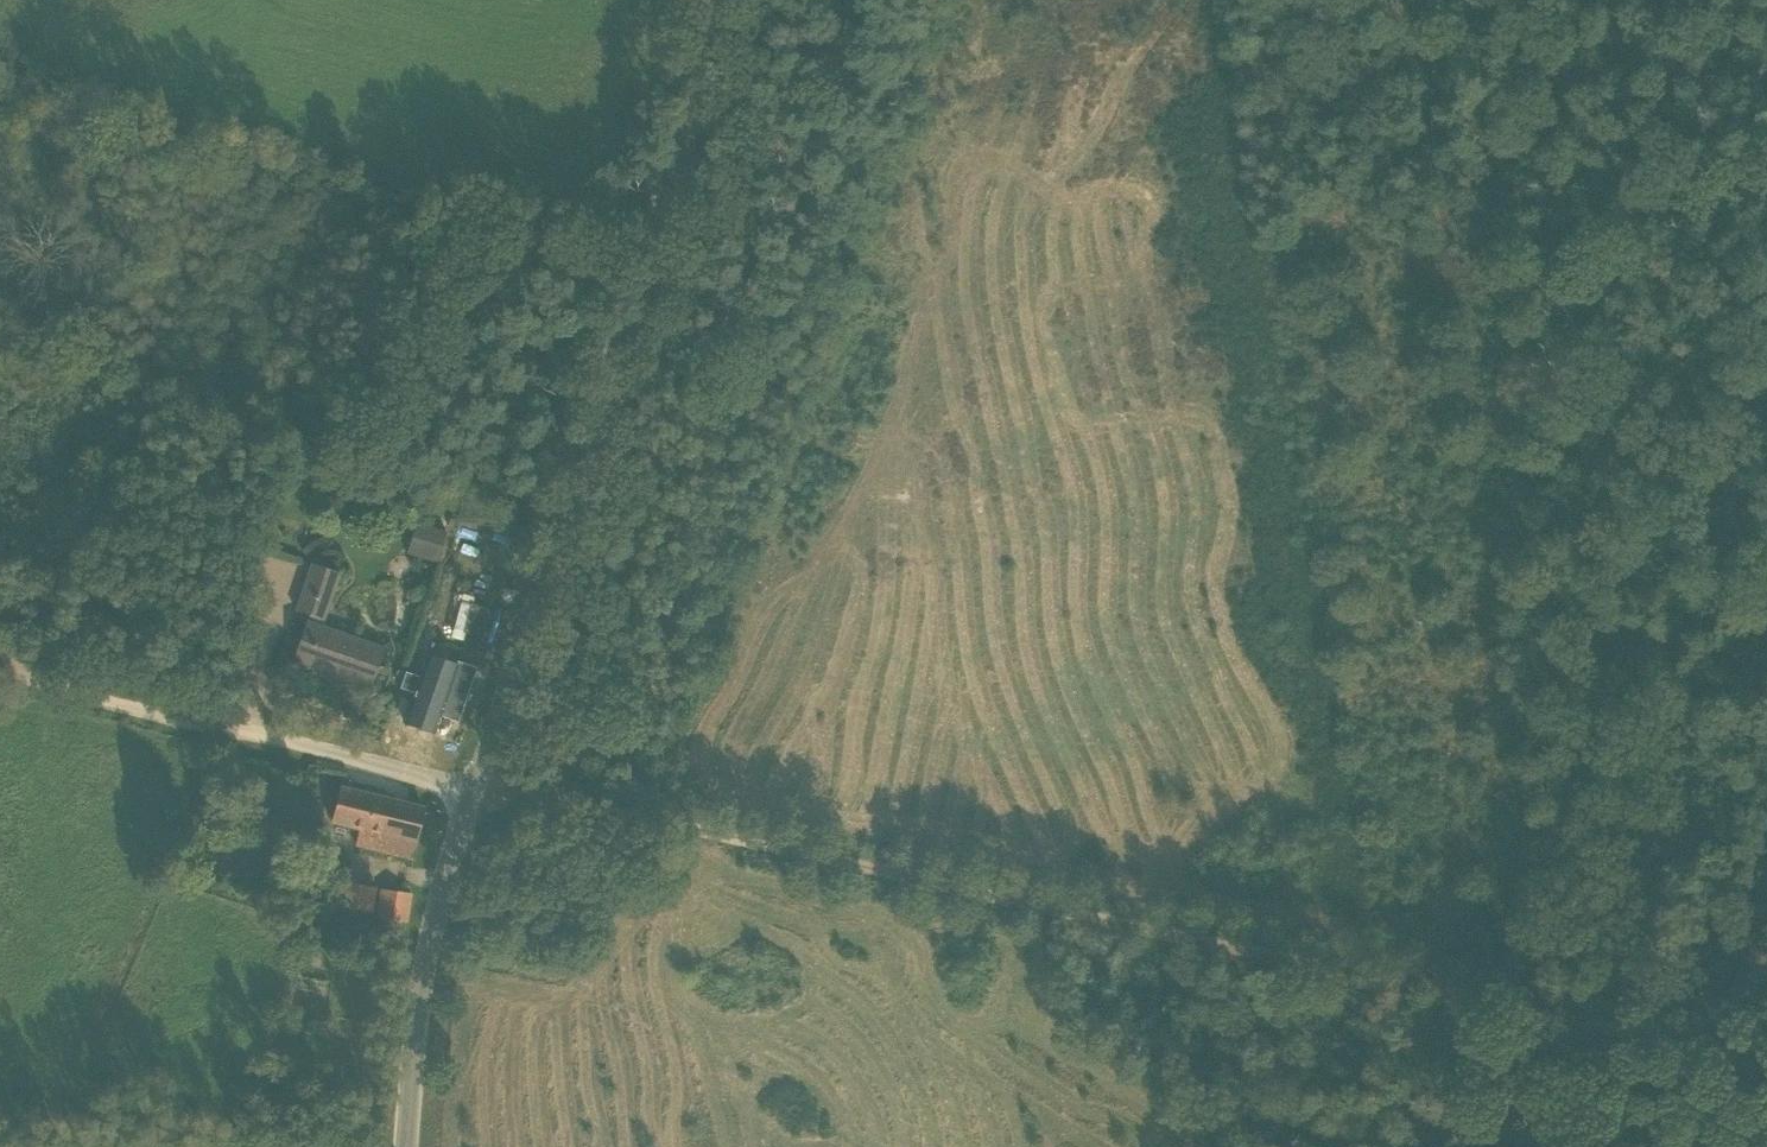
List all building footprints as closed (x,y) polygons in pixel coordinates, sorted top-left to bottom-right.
[(438,565),(448,531),(430,525),(417,520),(406,554),(438,565)] [(322,630),(342,572),(310,562),(293,615),(307,620),(294,659),(340,675),(338,679),(366,688),(378,647),(322,630)] [(449,630),(482,639),(490,607),(457,599),(449,630)] [(453,676),(424,667),(405,722),(434,733),(447,695),(453,676)] [(341,788),(332,823),(358,829),(356,844),(411,857),(415,841),(416,841),(424,808),(341,788)] [(340,883),(338,908),(373,911),(375,885),(340,883)] [(382,889),(378,918),(406,922),(410,893),(382,889)]
